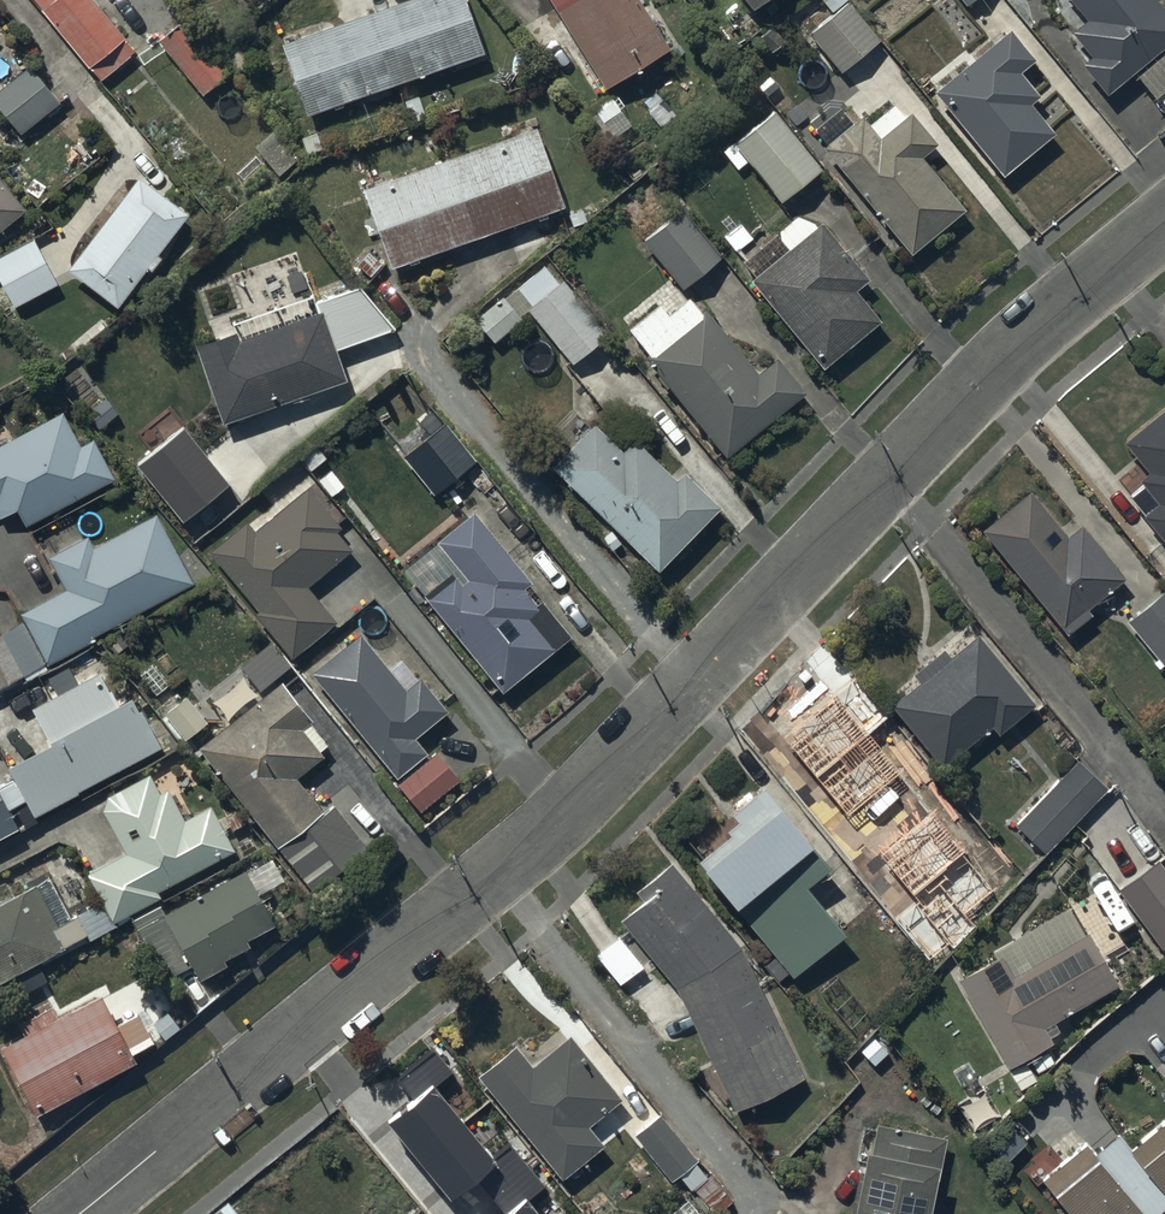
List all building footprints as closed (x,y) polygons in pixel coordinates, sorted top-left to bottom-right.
[(99,81),(133,53),(90,0),(32,0),(99,81)] [(279,44),(305,116),(482,53),(463,0),(403,0),(279,44)] [(641,0),(549,0),(597,78),(593,80),(598,89),(601,87),(604,90),(671,49),(641,0)] [(752,10),(763,0),(743,0),(752,10)] [(833,14),(809,33),(840,72),(879,41),(847,0),(822,0),(833,14)] [(1085,19),(1070,31),(1090,56),(1080,64),(1106,96),(1135,73),(1155,98),(1164,91),(1164,53),(1162,50),(1164,47),(1164,10),(1157,0),(1069,0),(1085,19)] [(186,16),(156,41),(201,95),(230,71),(186,16)] [(1009,30),(933,92),(1002,177),(1056,133),(1030,103),(1038,96),(1019,73),(1034,60),(1009,30)] [(825,145),(822,148),(911,254),(965,209),(921,157),(936,144),(910,113),(879,139),(860,116),(853,123),(840,108),(813,131),(825,145)] [(821,169),(774,111),(735,142),(734,140),(720,151),(736,170),(749,160),(782,201),(821,169)] [(323,120),(298,128),(307,155),(332,147),(323,120)] [(534,128),(361,189),(389,268),(563,207),(534,128)] [(187,213),(137,176),(67,271),(120,309),(158,258),(155,257),(187,213)] [(0,180),(0,229),(25,209),(0,180)] [(680,210),(642,242),(682,289),(720,258),(680,210)] [(751,279),(749,280),(822,369),(881,322),(855,291),(868,281),(852,261),(856,258),(846,246),(844,248),(822,221),(818,225),(796,215),(740,261),(754,277),(751,279)] [(33,238),(0,257),(0,285),(12,307),(57,282),(33,238)] [(213,339),(194,346),(221,424),(345,380),(334,350),(395,329),(359,286),(314,301),(297,251),(195,286),(213,339)] [(563,281),(527,310),(572,365),(608,335),(563,281)] [(522,319),(502,295),(473,319),(494,343),(522,319)] [(647,354),(643,357),(657,374),(655,376),(665,389),(667,387),(725,459),(806,394),(777,358),(758,373),(708,311),(702,315),(688,298),(667,315),(657,304),(627,328),(647,354)] [(428,434),(400,456),(434,497),(477,462),(444,422),(442,423),(430,408),(416,419),(428,434)] [(1125,442),(1150,472),(1138,481),(1142,486),(1130,496),(1145,513),(1142,516),(1164,543),(1164,408),(1125,442)] [(111,478),(91,440),(79,446),(60,411),(0,443),(0,517),(16,508),(25,524),(111,478)] [(594,424),(551,467),(611,526),(600,538),(613,550),(623,539),(657,572),(720,508),(684,472),(676,480),(634,439),(622,452),(594,424)] [(271,475),(238,435),(190,473),(224,514),(271,475)] [(247,521),(209,553),(256,610),(252,612),(291,659),(335,623),(305,587),(351,548),(336,530),(340,527),(308,488),(255,532),(247,521)] [(1029,490),(981,530),(1068,633),(1090,615),(1085,609),(1124,577),(1081,526),(1068,537),(1029,490)] [(450,571),(421,594),(501,693),(570,637),(540,601),(536,604),(523,587),(529,583),(473,513),(436,542),(466,579),(460,584),(450,571)] [(191,582),(154,515),(93,548),(86,536),(47,557),(65,590),(19,614),(22,619),(0,631),(0,687),(46,663),(47,664),(93,640),(91,636),(191,582)] [(1127,622),(1157,659),(1153,662),(1159,669),(1163,665),(1164,667),(1164,591),(1127,622)] [(919,682),(891,704),(940,766),(992,726),(997,734),(1035,705),(979,632),(949,655),(944,649),(912,674),(919,682)] [(359,633),(310,673),(396,778),(426,753),(414,738),(447,711),(419,677),(418,678),(401,657),(387,668),(359,633)] [(17,827),(7,808),(23,799),(32,817),(77,793),(76,791),(159,747),(131,696),(116,705),(98,673),(31,709),(50,745),(6,767),(13,780),(0,787),(0,837),(17,827)] [(280,681),(197,746),(311,890),(366,847),(334,806),(323,814),(315,804),(317,803),(306,789),(304,790),(294,778),(322,756),(320,753),(328,747),(309,722),(311,720),(280,681)] [(184,695),(162,713),(184,739),(198,727),(201,732),(209,725),(184,695)] [(938,812),(835,712),(783,766),(795,778),(789,785),(803,798),(800,800),(838,836),(846,828),(886,866),(938,812)] [(459,780),(437,752),(396,784),(418,812),(459,780)] [(1045,852),(1107,788),(1078,761),(1016,825),(1045,852)] [(125,853),(87,873),(113,921),(115,920),(117,924),(130,918),(127,914),(159,897),(156,892),(232,851),(209,808),(184,821),(167,790),(159,795),(149,776),(105,800),(102,810),(125,853)] [(702,865),(699,867),(792,975),(843,932),(804,887),(827,868),(759,788),(731,812),(738,820),(726,830),(729,834),(698,860),(702,865)] [(980,842),(945,881),(981,913),(1016,874),(980,842)] [(1116,889),(1162,948),(1164,946),(1164,863),(1159,856),(1116,889)] [(276,857),(244,874),(242,871),(163,914),(159,907),(131,922),(164,982),(191,967),(198,980),(226,965),(222,959),(248,945),(246,940),(272,926),(255,895),(287,877),(276,857)] [(643,902),(620,921),(677,989),(734,1110),(802,1078),(741,949),(670,865),(636,893),(643,902)] [(85,933),(76,916),(70,920),(46,878),(0,904),(0,981),(85,933)] [(1052,1021),(1116,982),(1085,934),(1082,936),(1065,908),(992,953),(995,957),(955,981),(1009,1067),(1051,1042),(1047,1036),(1057,1029),(1052,1021)] [(0,1047),(0,1049),(35,1115),(135,1063),(129,1053),(152,1041),(137,1012),(114,1024),(99,994),(55,1017),(49,1006),(17,1023),(24,1035),(0,1047)] [(515,1043),(476,1076),(561,1178),(601,1145),(585,1126),(619,1098),(568,1036),(533,1065),(515,1043)] [(410,1090),(384,1112),(446,1187),(472,1166),(492,1150),(432,1076),(449,1062),(431,1039),(393,1070),(410,1090)] [(659,1113),(633,1134),(670,1181),(696,1160),(659,1113)] [(1130,1149),(1118,1135),(1094,1155),(1085,1144),(1041,1182),(1068,1213),(1159,1213),(1164,1209),(1164,1119),(1130,1149)] [(945,1138),(877,1124),(872,1151),(865,1150),(851,1213),(929,1213),(945,1138)] [(492,1150),(472,1166),(502,1201),(521,1186),(530,1196),(548,1181),(510,1135),(492,1150)] [(693,1189),(714,1213),(715,1213),(733,1199),(712,1174),(693,1189)] [(487,1213),(545,1213),(530,1196),(521,1186),(502,1201),(487,1213)] [(225,1201),(210,1213),(236,1213),(225,1201)]
